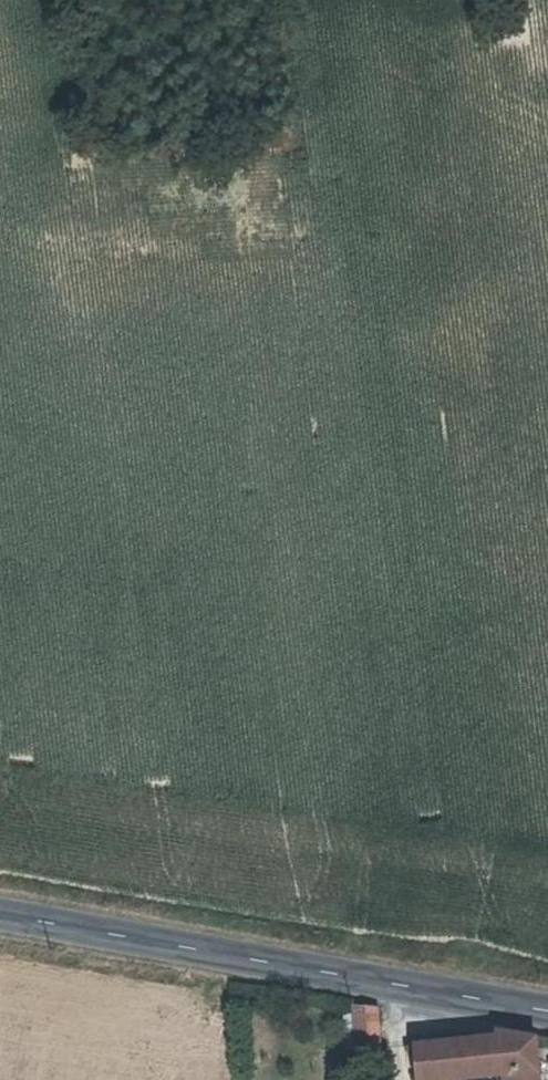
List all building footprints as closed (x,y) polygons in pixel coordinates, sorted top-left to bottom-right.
[(355,1053),(375,1050),(371,1006),(371,1002),(350,998),(350,1004),(355,1053)] [(500,1062),(539,1060),(537,1036),(536,1028),(497,1025),(497,1029),(498,1041),(500,1062)] [(502,1077),(500,1062),(498,1041),(415,1046),(418,1079),(459,1079),(502,1077)] [(502,1079),(541,1079),(539,1060),(500,1062),(502,1077),(502,1079)]
